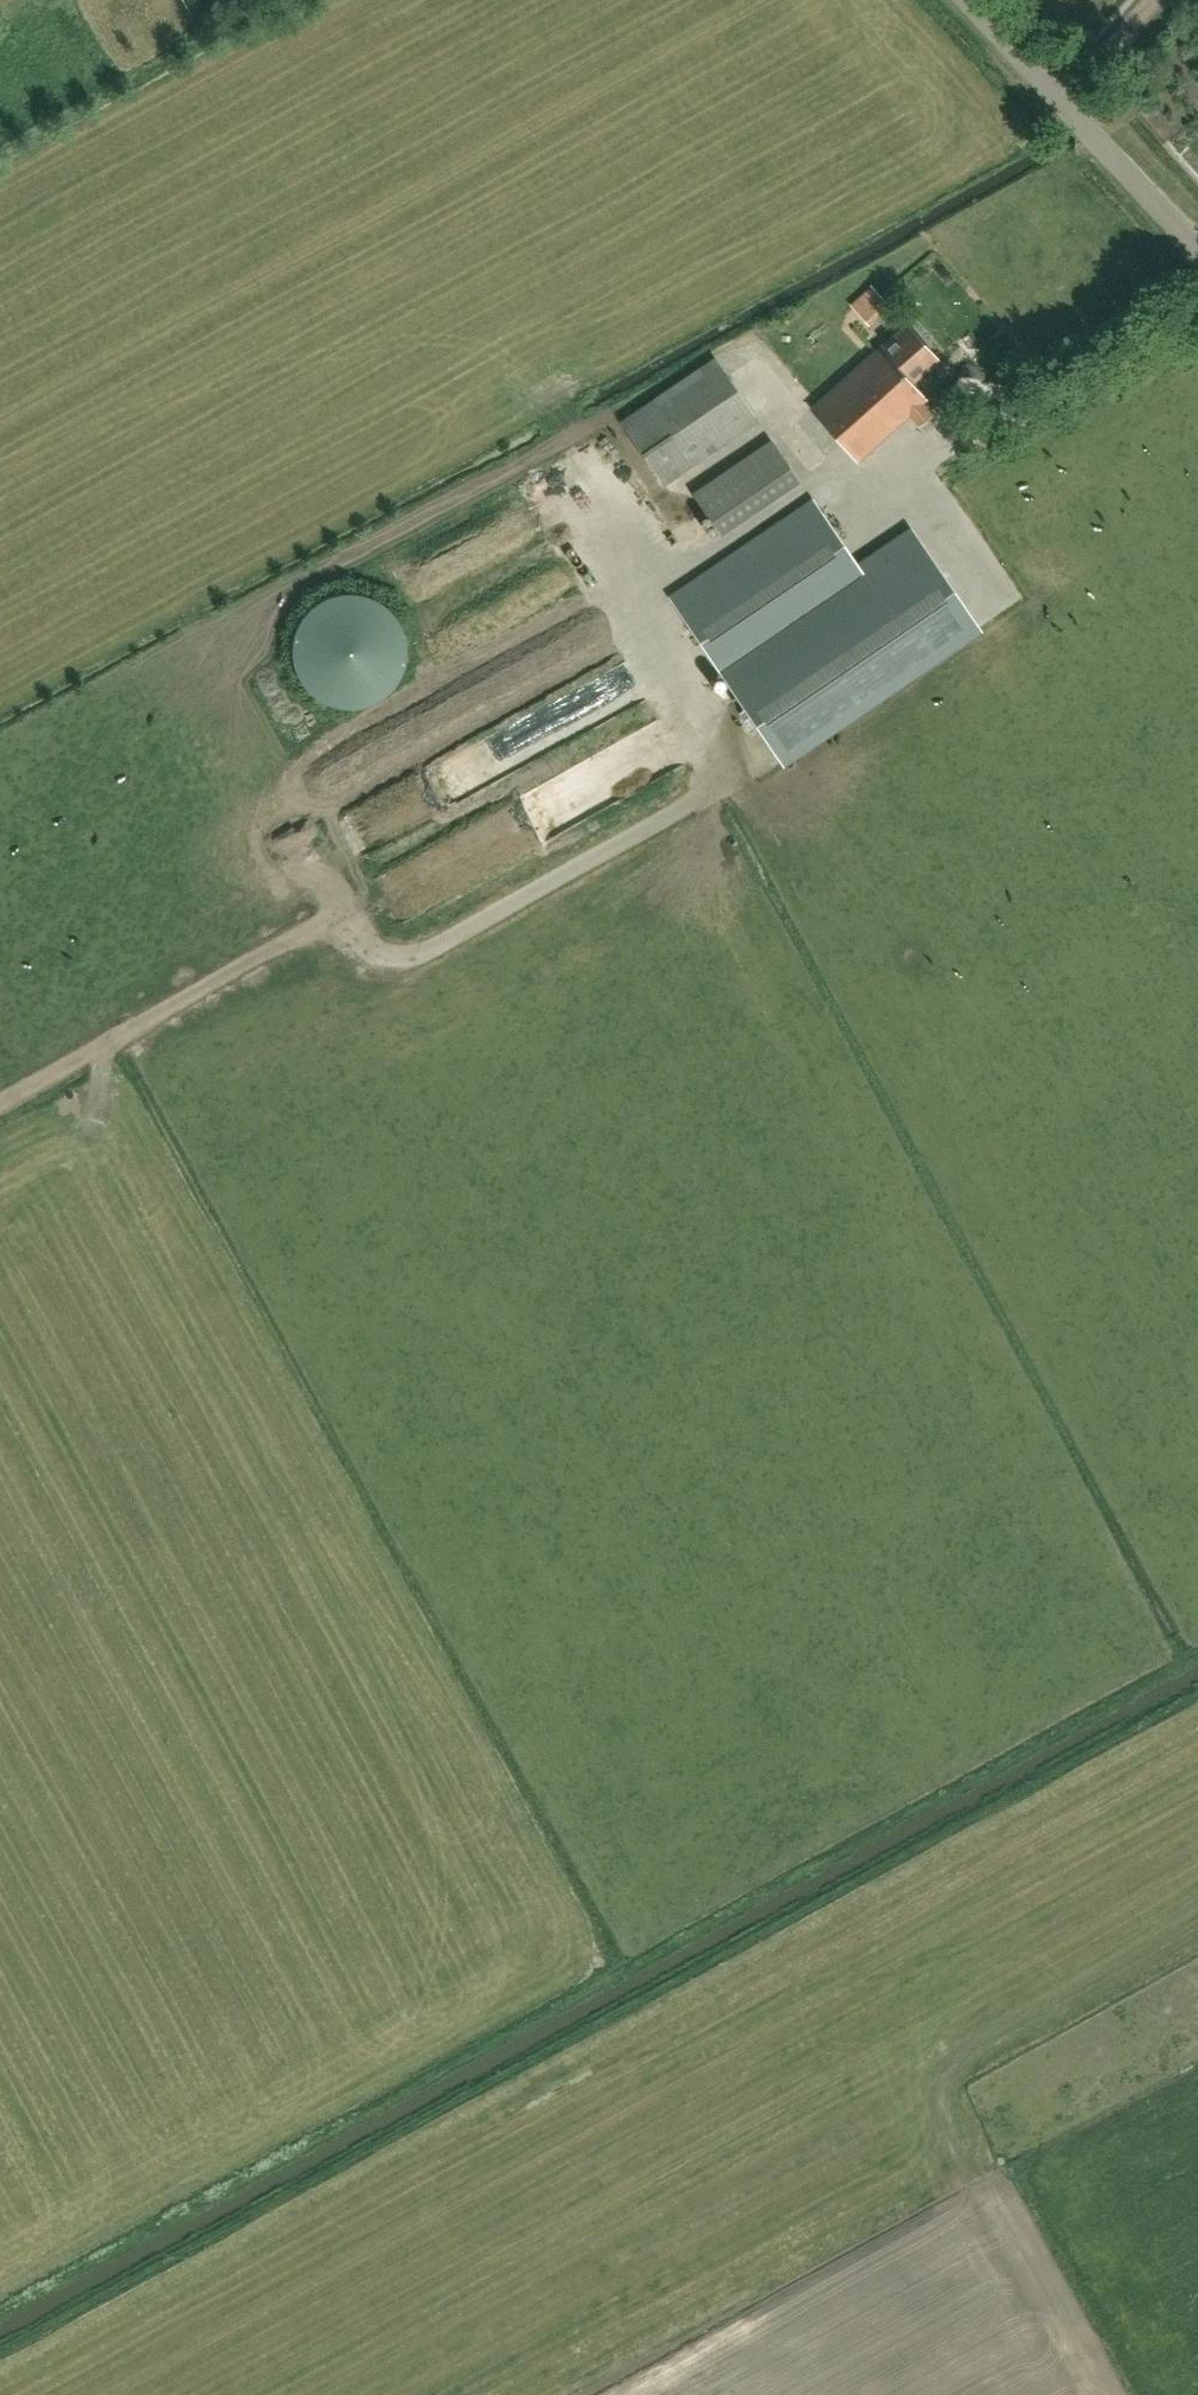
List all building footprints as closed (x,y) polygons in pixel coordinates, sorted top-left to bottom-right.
[(917,427),(932,414),(923,405),(927,401),(911,384),(937,361),(906,325),(812,408),(858,460),(908,416),(917,427)] [(664,486),(758,421),(714,357),(620,422),(664,486)] [(698,494),(728,536),(806,481),(776,440),(698,494)] [(810,500),(670,595),(780,761),(975,629),(909,528),(855,564),(810,500)] [(503,685),(517,715),(546,701),(531,671),(503,685)]
